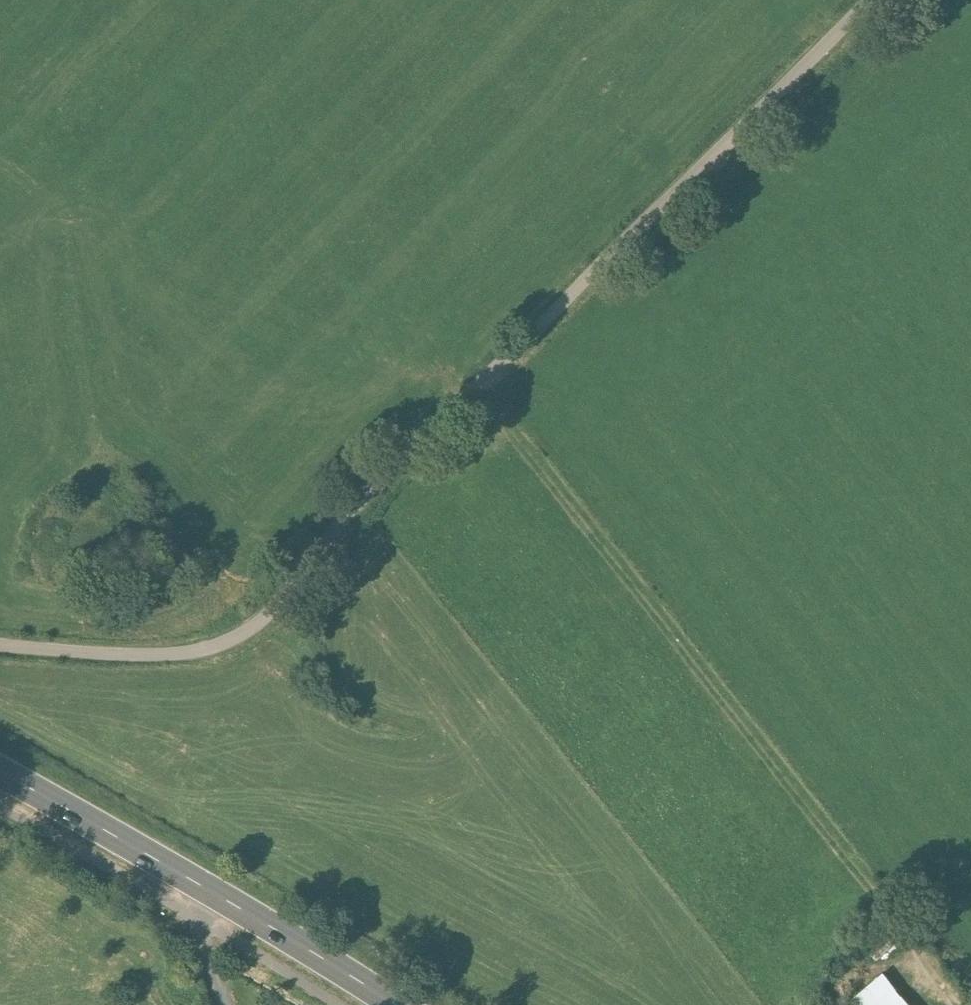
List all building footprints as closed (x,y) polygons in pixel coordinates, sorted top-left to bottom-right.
[(884,977),(854,1003),(856,1004),(908,1004),(884,977)]
